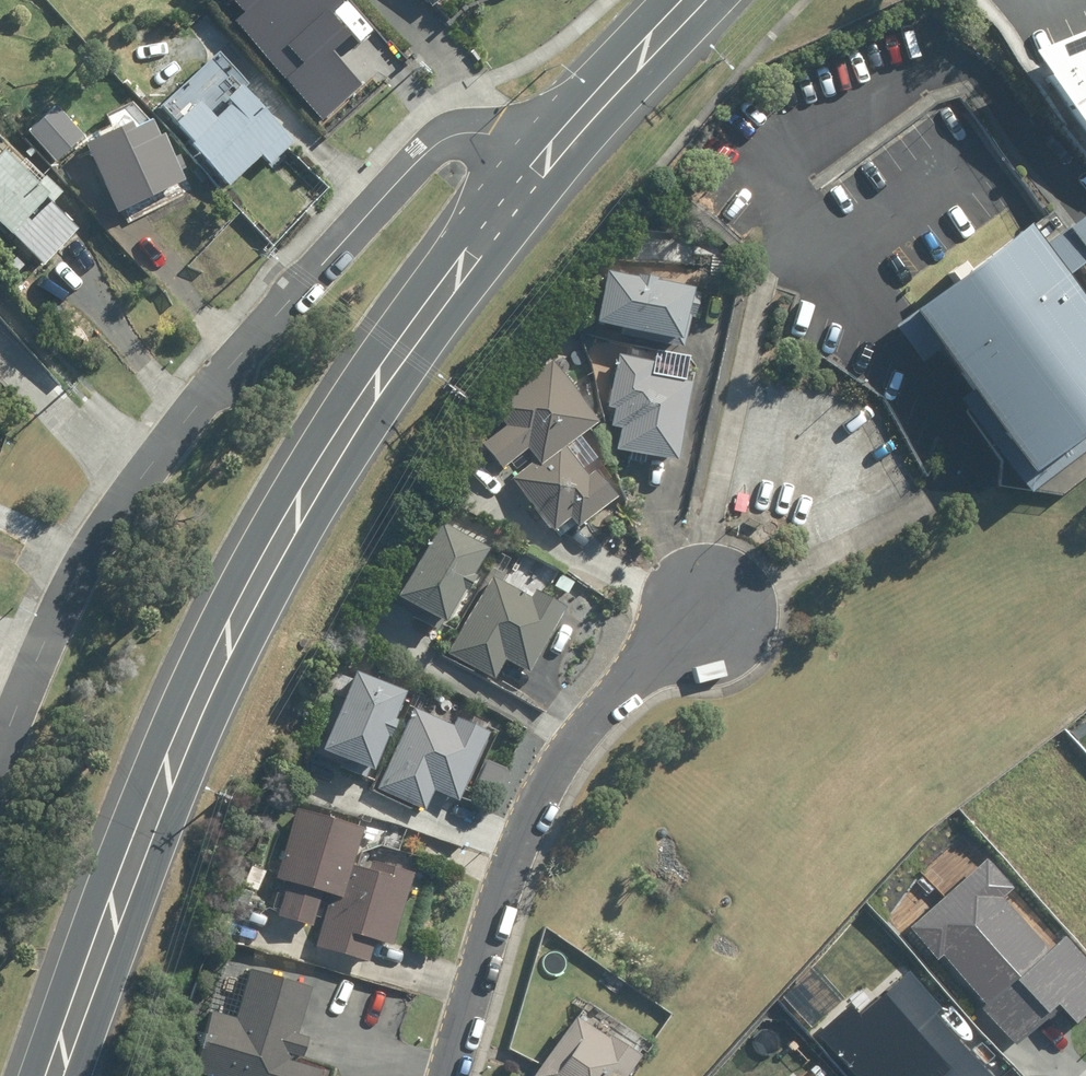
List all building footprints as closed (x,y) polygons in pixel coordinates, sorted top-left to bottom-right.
[(322,119),(362,84),(334,51),(354,34),(335,12),(348,0),(232,0),(244,14),(236,21),(322,119)] [(1032,47),(1085,125),(1085,26),(1032,47)] [(239,94),(226,108),(231,113),(215,128),(197,110),(176,130),(193,148),(191,151),(230,191),(260,162),(269,171),(293,148),(239,94)] [(29,136),(57,165),(84,141),(56,111),(29,136)] [(130,130),(85,152),(118,219),(185,186),(180,176),(185,173),(178,159),(173,162),(163,140),(158,144),(150,129),(134,137),(130,130)] [(54,207),(60,202),(24,168),(17,176),(1,161),(0,163),(0,235),(10,245),(14,241),(43,268),(79,231),(54,207)] [(896,325),(922,360),(942,345),(975,390),(963,399),(1031,491),(1085,451),(1085,294),(1071,273),(1085,261),(1085,214),(1048,243),(1034,223),(896,325)] [(599,320),(682,338),(693,288),(656,280),(657,276),(639,273),(639,276),(610,270),(599,320)] [(615,424),(626,426),(621,449),(677,460),(692,381),(653,374),(656,359),(622,352),(612,404),(619,405),(615,424)] [(586,477),(575,462),(564,448),(580,436),(597,422),(550,362),(492,408),(506,426),(482,445),(502,469),(527,449),(535,460),(509,481),(549,532),(568,517),(576,528),(615,498),(594,472),(586,477)] [(418,545),(389,598),(416,613),(414,617),(437,629),(443,619),(446,621),(464,588),(467,590),(475,574),(472,572),(486,547),(441,522),(426,550),(418,545)] [(493,576),(449,653),(495,678),(505,659),(529,671),(564,607),(535,591),(531,598),(493,576)] [(315,752),(342,763),(342,766),(366,776),(369,768),(371,769),(386,734),(389,736),(397,719),(393,717),(404,691),(357,671),(346,699),(338,696),(315,752)] [(414,709),(378,788),(424,809),(433,789),(459,801),(490,731),(457,716),(453,726),(414,709)] [(322,892),(331,894),(316,946),(369,961),(375,939),(391,944),(412,873),(371,861),(369,868),(352,864),(363,828),(297,809),(278,878),(289,881),(279,915),(312,925),(322,892)] [(1014,1046),(1062,1006),(1077,1023),(1085,1016),(1085,955),(1068,934),(1048,951),(1003,898),(1014,888),(991,860),(912,927),(939,959),(944,954),(988,1005),(983,1009),(1014,1046)] [(246,883),(242,896),(253,899),(257,886),(246,883)] [(194,1071),(210,1075),(320,1075),(321,1070),(288,1060),(290,1054),(301,1058),(307,1037),(296,1034),(310,987),(249,969),(234,1019),(212,1012),(194,1071)] [(936,1011),(941,1006),(910,972),(861,1014),(852,1004),(819,1034),(856,1075),(994,1075),(936,1011)] [(639,1055),(611,1035),(608,1040),(577,1017),(534,1075),(624,1075),(639,1055)]
